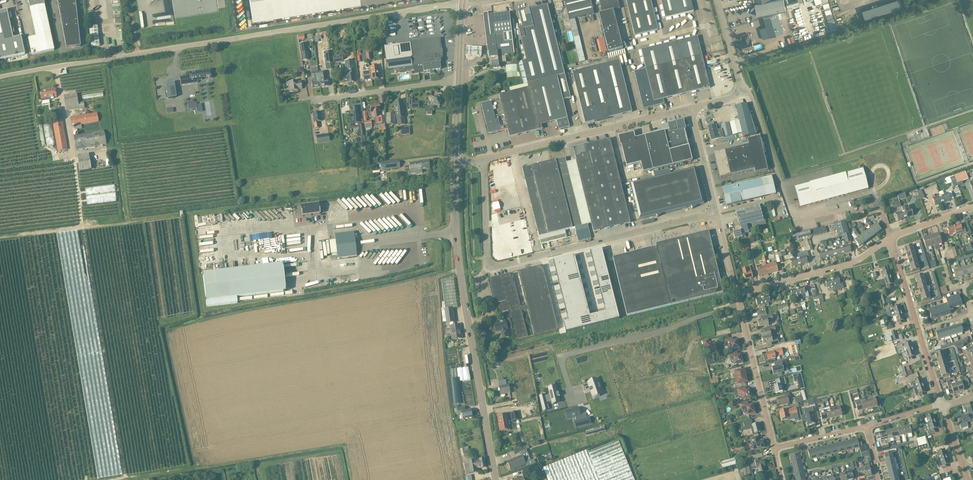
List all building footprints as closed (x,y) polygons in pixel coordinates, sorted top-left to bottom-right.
[(36,36),(28,38),(32,55),(54,50),(43,0),(28,0),(36,36)] [(80,48),(75,0),(58,0),(66,50),(80,48)] [(217,0),(172,0),(175,16),(218,9),(217,0)] [(252,20),(360,3),(360,0),(249,0),(252,20)] [(556,4),(555,4),(557,13),(563,12),(564,20),(563,20),(566,30),(572,29),(570,20),(569,20),(565,0),(555,0),(556,4)] [(569,20),(570,20),(575,19),(594,14),(591,0),(565,0),(569,20)] [(613,10),(620,9),(618,0),(599,0),(602,13),(613,10)] [(635,36),(658,30),(651,0),(626,0),(635,36)] [(691,0),(661,0),(665,18),(694,12),(691,0)] [(782,11),(785,10),(783,0),(755,0),(755,2),(756,2),(756,3),(754,4),(757,16),(782,11)] [(787,9),(799,5),(797,0),(785,4),(787,9)] [(860,9),(863,18),(901,8),(899,0),(893,0),(860,9)] [(542,80),(565,74),(548,5),(529,9),(534,27),(525,29),(528,42),(532,41),(542,80)] [(522,62),(527,84),(542,80),(532,41),(528,42),(525,29),(534,27),(529,9),(529,8),(528,9),(528,8),(519,10),(519,11),(518,11),(522,27),(518,28),(526,61),(522,62)] [(25,55),(21,37),(13,39),(7,10),(0,12),(0,60),(25,55)] [(613,10),(602,13),(599,13),(608,52),(623,49),(613,10)] [(515,55),(512,32),(510,12),(488,15),(488,13),(483,13),(488,57),(489,57),(489,58),(490,69),(501,68),(500,63),(506,62),(506,56),(505,56),(515,55)] [(790,26),(796,25),(793,12),(787,14),(790,26)] [(759,29),(762,39),(783,32),(778,13),(763,18),(766,27),(759,29)] [(91,47),(99,46),(97,26),(94,27),(94,19),(88,20),(91,47)] [(741,42),(743,50),(753,46),(751,39),(750,40),(748,33),(742,35),(743,39),(744,41),(741,42)] [(698,36),(679,41),(641,50),(646,69),(634,71),(643,109),(665,104),(663,99),(710,88),(698,36)] [(426,41),(384,47),(386,60),(412,56),(412,58),(428,55),(430,71),(430,72),(430,73),(434,73),(433,70),(440,69),(439,63),(441,62),(441,60),(442,60),(441,54),(442,54),(442,53),(441,53),(441,51),(442,51),(442,50),(441,50),(439,39),(426,41)] [(596,41),(600,54),(607,52),(604,39),(596,41)] [(482,50),(466,49),(466,58),(482,58),(482,50)] [(357,62),(367,61),(365,53),(361,54),(361,53),(357,54),(356,54),(357,62)] [(386,60),(385,60),(387,70),(396,69),(396,72),(409,70),(409,67),(417,66),(418,73),(427,72),(430,71),(428,55),(412,58),(412,56),(386,60)] [(609,119),(609,118),(632,112),(619,61),(572,72),(585,124),(594,121),(595,122),(609,119)] [(518,77),(516,65),(506,66),(507,78),(518,77)] [(370,67),(370,71),(371,79),(371,80),(379,79),(377,66),(370,67)] [(189,73),(190,76),(179,77),(181,85),(198,83),(197,80),(202,80),(201,78),(205,78),(206,79),(212,78),(210,69),(189,73)] [(344,71),(345,76),(342,77),(343,83),(347,82),(348,83),(354,82),(354,79),(355,79),(353,70),(346,70),(344,71)] [(325,71),(317,72),(320,87),(328,86),(327,80),(326,80),(325,73),(325,71)] [(364,80),(371,79),(370,71),(363,72),(364,80)] [(320,87),(317,72),(316,73),(312,73),(312,75),(311,75),(312,82),(311,82),(312,88),(320,87)] [(499,95),(501,100),(508,130),(510,137),(542,129),(541,125),(557,121),(559,130),(570,127),(563,100),(571,98),(565,74),(542,80),(527,84),(528,84),(510,89),(511,92),(499,95)] [(298,90),(298,89),(302,89),(300,82),(297,82),(297,81),(288,83),(287,84),(287,87),(288,87),(289,92),(298,90)] [(41,99),(50,98),(57,97),(55,89),(39,92),(41,99)] [(83,102),(80,102),(78,103),(77,94),(63,96),(66,111),(84,108),(83,102)] [(428,97),(428,102),(431,102),(431,106),(440,106),(440,101),(442,100),(437,95),(436,97),(431,97),(428,97)] [(404,117),(403,112),(401,100),(394,102),(396,118),(396,124),(404,124),(404,117)] [(412,100),(409,100),(408,108),(418,108),(419,105),(412,105),(412,100)] [(489,134),(508,130),(501,100),(482,105),(489,134)] [(379,117),(378,112),(380,111),(379,104),(378,104),(377,104),(375,104),(375,105),(370,106),(366,106),(366,110),(370,109),(371,118),(376,118),(377,124),(385,123),(385,116),(379,117)] [(357,107),(351,108),(353,124),(359,123),(357,107)] [(57,152),(67,150),(62,121),(60,108),(50,110),(57,152)] [(320,112),(312,113),(314,128),(319,128),(318,122),(321,121),(320,112)] [(95,127),(95,126),(99,125),(97,113),(70,117),(72,126),(74,126),(75,130),(95,127)] [(386,125),(395,124),(395,113),(386,114),(386,125)] [(669,130),(645,136),(636,138),(634,133),(618,136),(621,146),(622,145),(627,166),(641,163),(643,172),(685,162),(685,163),(693,161),(689,146),(685,130),(686,130),(684,120),(668,124),(669,130)] [(739,121),(720,125),(720,126),(723,138),(734,136),(735,140),(743,138),(739,121)] [(711,141),(723,138),(720,126),(716,127),(716,126),(708,128),(711,141)] [(106,144),(104,130),(73,136),(76,149),(106,144)] [(328,134),(316,136),(317,143),(329,141),(328,134)] [(749,145),(714,153),(720,178),(755,169),(756,173),(768,170),(760,136),(748,139),(749,145)] [(581,198),(588,225),(592,224),(594,232),(631,223),(610,139),(594,143),(593,142),(592,141),(591,141),(590,142),(590,143),(590,144),(589,144),(589,143),(572,147),(574,156),(575,156),(576,160),(572,162),(581,198)] [(88,154),(77,156),(80,172),(91,170),(88,154)] [(539,237),(588,225),(581,198),(572,162),(566,163),(565,158),(522,169),(539,237)] [(416,171),(429,169),(428,161),(409,163),(410,171),(410,174),(416,174),(416,171)] [(663,214),(680,209),(682,214),(693,211),(693,209),(698,205),(704,204),(695,168),(631,184),(639,219),(646,218),(647,222),(658,220),(658,217),(663,214)] [(795,187),(800,207),(868,189),(864,174),(863,169),(795,187)] [(954,175),(955,178),(958,186),(963,184),(962,181),(968,179),(966,174),(965,171),(954,175)] [(727,205),(766,196),(776,194),(772,176),(723,188),(727,205)] [(85,187),(88,205),(118,201),(116,183),(85,187)] [(940,197),(943,203),(950,200),(948,192),(944,194),(944,195),(940,197)] [(935,206),(943,203),(940,197),(938,198),(937,194),(934,195),(934,197),(932,198),(935,206)] [(896,208),(901,206),(900,203),(892,205),(895,212),(897,211),(896,208)] [(301,206),(302,216),(319,213),(318,204),(301,206)] [(739,226),(747,224),(752,223),(754,230),(756,230),(756,227),(766,224),(763,213),(762,214),(760,205),(735,211),(739,226)] [(903,212),(906,218),(913,215),(911,208),(907,209),(907,211),(903,212)] [(898,221),(906,218),(903,212),(900,213),(899,212),(895,213),(898,221)] [(843,235),(849,234),(846,221),(834,224),(838,236),(843,235)] [(954,227),(956,232),(957,236),(966,232),(963,223),(954,227)] [(748,232),(747,224),(739,226),(735,227),(736,232),(733,232),(735,240),(743,238),(742,238),(745,237),(744,233),(748,232)] [(871,229),(875,234),(881,230),(877,225),(871,229)] [(949,235),(956,232),(954,227),(947,229),(948,230),(943,232),(944,235),(949,233),(949,235)] [(871,229),(866,233),(870,238),(875,234),(871,229)] [(722,276),(719,273),(708,231),(656,244),(656,247),(613,258),(627,316),(723,293),(721,283),(724,280),(724,278),(725,278),(724,277),(724,276),(723,276),(722,277),(722,276)] [(797,234),(799,239),(811,236),(810,231),(797,234)] [(354,232),(334,235),(335,240),(337,254),(337,258),(357,256),(354,232)] [(866,233),(860,237),(865,242),(870,238),(866,233)] [(567,238),(566,234),(540,240),(541,244),(567,238)] [(858,239),(855,241),(859,246),(865,242),(860,237),(858,234),(856,236),(858,239)] [(933,235),(938,250),(940,249),(938,245),(942,244),(939,234),(936,235),(935,234),(933,235)] [(931,236),(928,237),(931,247),(934,246),(935,250),(938,250),(933,235),(931,235),(931,236)] [(928,248),(931,247),(928,237),(925,238),(925,237),(923,238),(923,239),(926,248),(927,253),(930,252),(928,248)] [(748,245),(740,247),(742,254),(747,252),(747,250),(749,249),(748,245)] [(778,253),(780,262),(780,263),(783,263),(782,257),(786,256),(784,250),(781,251),(779,245),(776,246),(777,252),(778,253)] [(845,245),(841,246),(843,254),(851,252),(850,246),(846,247),(845,245)] [(838,249),(834,250),(836,256),(843,254),(841,246),(837,247),(838,249)] [(906,254),(914,252),(912,246),(905,248),(906,254)] [(830,249),(826,250),(828,258),(836,256),(834,250),(830,251),(830,249)] [(575,256),(553,262),(568,325),(563,326),(565,335),(619,322),(602,250),(590,253),(605,316),(589,320),(575,256)] [(820,260),(828,258),(826,250),(822,251),(822,253),(818,254),(820,260)] [(906,254),(908,260),(916,258),(914,252),(906,254)] [(798,259),(800,265),(808,263),(806,255),(802,257),(802,258),(798,259)] [(908,260),(910,266),(917,264),(916,258),(908,260)] [(792,267),(800,265),(798,259),(794,260),(794,259),(790,260),(792,267)] [(766,265),(769,273),(778,271),(776,263),(766,265)] [(225,271),(203,274),(206,301),(285,291),(282,264),(225,271)] [(919,270),(917,264),(910,266),(912,272),(919,270)] [(759,276),(769,273),(766,265),(760,267),(759,265),(757,265),(757,268),(759,276)] [(743,274),(745,280),(753,278),(751,272),(750,267),(747,268),(742,269),(743,274)] [(966,267),(960,269),(962,277),(968,275),(966,267)] [(510,275),(526,339),(548,334),(532,269),(510,275)] [(882,273),(884,279),(891,278),(889,271),(887,271),(886,269),(882,270),(882,273)] [(956,279),(962,277),(960,269),(954,271),(956,279)] [(917,283),(925,281),(923,275),(915,277),(917,283)] [(445,309),(453,308),(457,308),(453,278),(442,280),(445,309)] [(832,280),(834,286),(840,284),(840,283),(842,282),(841,279),(839,279),(839,278),(832,280)] [(891,278),(884,279),(887,288),(892,287),(891,285),(893,284),(891,278)] [(827,288),(834,286),(832,280),(825,281),(826,283),(823,284),(824,287),(827,286),(827,288)] [(917,283),(919,289),(926,287),(925,281),(917,283)] [(804,287),(797,289),(799,295),(805,294),(805,292),(808,292),(807,288),(804,288),(804,287)] [(919,289),(921,295),(928,293),(930,292),(929,289),(927,290),(926,287),(919,289)] [(792,297),(799,295),(797,289),(790,291),(791,292),(788,292),(790,298),(792,297)] [(929,296),(928,293),(921,295),(922,301),(931,298),(930,295),(929,296)] [(959,295),(953,297),(956,307),(962,305),(959,295)] [(764,304),(765,307),(769,306),(768,303),(774,302),(772,297),(769,297),(769,296),(762,298),(764,304)] [(946,299),(948,304),(948,306),(949,306),(949,309),(956,307),(953,297),(946,299)] [(760,308),(765,307),(764,304),(762,298),(755,300),(756,301),(753,302),(754,307),(760,306),(760,308)] [(948,306),(948,304),(941,305),(944,315),(951,313),(949,309),(949,306),(948,306)] [(895,316),(901,314),(900,307),(898,308),(897,305),(892,307),(895,316)] [(941,305),(935,307),(938,317),(944,315),(941,305)] [(932,319),(938,317),(935,307),(929,309),(932,319)] [(455,323),(453,308),(445,309),(444,309),(446,324),(447,328),(450,328),(452,340),(462,338),(461,325),(455,326),(455,323)] [(903,320),(901,314),(895,316),(897,322),(899,322),(899,324),(903,323),(902,321),(903,320)] [(769,325),(768,321),(773,320),(772,315),(763,317),(764,320),(758,321),(759,327),(765,326),(766,328),(769,327),(769,325)] [(509,337),(507,330),(508,330),(505,319),(493,322),(496,333),(501,331),(503,339),(509,337)] [(960,325),(954,327),(956,335),(963,333),(960,325)] [(762,339),(771,337),(770,333),(776,331),(775,328),(777,328),(776,326),(766,328),(767,331),(761,333),(762,339)] [(954,327),(948,329),(950,336),(956,335),(954,327)] [(948,329),(942,331),(944,338),(950,336),(948,329)] [(938,340),(944,338),(942,331),(936,333),(938,340)] [(898,334),(896,335),(889,337),(886,338),(888,343),(891,342),(891,341),(897,340),(900,339),(898,334)] [(772,340),(771,337),(762,339),(763,345),(770,343),(770,346),(781,344),(780,342),(778,342),(778,339),(772,340)] [(731,350),(739,348),(737,341),(733,342),(732,338),(725,340),(727,347),(728,348),(730,350),(731,350)] [(906,352),(912,350),(910,343),(909,344),(908,341),(903,343),(906,352)] [(962,344),(954,346),(956,355),(960,354),(960,353),(960,352),(959,352),(958,348),(959,348),(959,349),(962,348),(962,347),(963,347),(962,344)] [(798,353),(796,345),(788,347),(790,355),(798,353)] [(969,360),(972,358),(972,348),(963,351),(965,358),(965,357),(966,360),(969,360)] [(775,357),(783,355),(781,349),(774,350),(774,352),(766,354),(768,360),(776,359),(775,357)] [(914,356),(912,350),(906,352),(909,361),(914,359),(913,357),(914,356)] [(937,360),(945,357),(943,351),(935,354),(937,360)] [(735,364),(735,365),(743,363),(741,355),(737,356),(736,353),(729,354),(730,361),(731,361),(731,363),(733,364),(735,364)] [(937,360),(939,365),(947,363),(945,357),(937,360)] [(775,367),(772,368),(773,374),(778,373),(778,376),(782,375),(781,372),(784,372),(783,367),(787,366),(786,361),(777,363),(778,366),(775,367)] [(939,365),(941,371),(948,369),(947,363),(939,365)] [(896,375),(907,371),(910,370),(909,366),(906,367),(894,371),(896,375)] [(736,378),(746,376),(744,370),(738,371),(737,368),(731,370),(732,375),(735,374),(736,378)] [(950,375),(948,369),(941,371),(942,377),(950,375)] [(907,371),(896,375),(895,375),(897,379),(909,376),(907,371)] [(800,372),(793,374),(793,378),(797,377),(800,389),(804,388),(800,372)] [(747,382),(746,376),(736,378),(737,382),(734,383),(736,389),(741,387),(741,384),(747,382)] [(961,382),(956,384),(959,392),(964,391),(962,384),(964,383),(962,377),(960,377),(961,382)] [(463,404),(460,378),(450,379),(453,405),(463,404)] [(774,387),(775,390),(774,390),(774,393),(775,392),(776,393),(784,391),(783,385),(786,384),(784,378),(775,381),(777,386),(774,387)] [(917,388),(923,386),(921,379),(919,380),(918,378),(914,379),(917,388)] [(598,380),(588,383),(593,397),(599,395),(598,394),(602,393),(598,380)] [(506,386),(506,385),(505,381),(499,381),(500,387),(501,395),(501,396),(503,398),(504,397),(506,396),(505,394),(510,393),(512,392),(511,388),(509,389),(509,386),(506,386)] [(954,394),(959,392),(956,384),(951,385),(950,381),(947,381),(949,388),(951,387),(954,394)] [(545,395),(540,397),(544,411),(548,410),(548,409),(549,409),(548,405),(547,405),(547,404),(552,402),(552,404),(560,402),(559,397),(560,397),(559,393),(558,393),(556,386),(550,388),(552,398),(546,399),(545,395)] [(923,386),(917,388),(913,389),(916,395),(919,394),(919,397),(924,395),(924,393),(925,392),(923,386)] [(741,399),(743,399),(743,400),(751,398),(749,390),(745,391),(744,388),(737,389),(739,396),(740,398),(741,399)] [(778,406),(790,403),(789,400),(791,400),(790,396),(789,393),(784,394),(785,396),(777,399),(778,406)] [(870,400),(872,408),(878,407),(877,404),(880,403),(878,396),(875,397),(874,397),(870,398),(870,400)] [(857,412),(863,411),(860,402),(856,403),(855,402),(852,403),(854,410),(857,409),(857,412)] [(745,415),(747,415),(748,415),(749,416),(756,414),(754,408),(753,408),(753,405),(748,406),(748,403),(740,404),(742,411),(743,413),(745,415)] [(840,408),(835,409),(837,417),(842,416),(841,413),(844,412),(843,405),(839,406),(840,408)] [(457,408),(458,412),(458,414),(461,414),(461,415),(462,415),(463,419),(473,418),(471,409),(466,410),(465,407),(457,408)] [(804,409),(808,425),(814,423),(813,419),(815,419),(812,407),(804,409)] [(578,408),(566,411),(568,419),(577,417),(578,421),(574,422),(576,428),(591,424),(589,418),(581,420),(580,416),(578,408)] [(786,410),(780,411),(782,420),(788,418),(789,420),(794,419),(796,418),(796,421),(799,420),(796,408),(786,410)] [(822,421),(827,420),(824,409),(820,410),(819,409),(817,410),(816,410),(818,419),(821,418),(822,421)] [(512,421),(519,420),(517,412),(511,413),(512,421)] [(930,413),(926,415),(929,424),(935,422),(932,415),(931,416),(930,413)] [(497,416),(500,432),(511,430),(508,414),(497,416)] [(968,427),(966,422),(964,416),(957,418),(959,425),(961,430),(968,427)] [(753,425),(751,420),(743,422),(745,431),(751,429),(752,436),(758,434),(758,433),(761,432),(758,423),(753,425)] [(929,431),(927,431),(928,435),(937,433),(935,429),(937,428),(935,422),(929,424),(927,424),(929,431)] [(585,431),(587,436),(605,431),(604,426),(585,431)] [(903,428),(905,435),(906,437),(908,437),(908,435),(911,434),(909,426),(903,428)] [(891,431),(885,432),(888,443),(891,443),(890,442),(894,441),(893,438),(891,431)] [(885,432),(879,434),(881,444),(884,443),(884,444),(888,443),(885,432)] [(758,437),(751,438),(754,450),(764,447),(763,440),(760,441),(759,440),(758,437)] [(925,437),(916,439),(918,446),(929,443),(929,442),(928,440),(928,439),(926,440),(925,437)] [(852,438),(849,439),(849,441),(850,441),(852,450),(859,448),(859,447),(859,446),(858,442),(857,439),(852,440),(852,438)] [(618,440),(588,452),(588,450),(543,468),(548,479),(634,479),(618,440)] [(845,440),(842,440),(842,443),(843,442),(845,451),(852,450),(850,441),(849,441),(845,442),(845,440)] [(838,441),(835,442),(835,444),(836,444),(838,453),(845,451),(843,442),(842,443),(838,444),(838,441)] [(831,443),(828,444),(828,446),(829,446),(831,455),(838,453),(836,444),(835,444),(831,445),(831,443)] [(919,447),(915,448),(916,452),(931,447),(929,443),(918,446),(919,447)] [(529,445),(525,446),(513,450),(513,451),(515,454),(520,452),(521,456),(507,461),(511,471),(526,464),(527,467),(536,464),(534,459),(531,460),(526,450),(530,449),(529,445)] [(859,448),(861,454),(867,452),(865,445),(859,447),(859,448)] [(828,446),(822,447),(824,456),(831,455),(829,446),(828,446)] [(822,447),(815,449),(817,458),(824,456),(822,447)] [(810,460),(817,458),(815,449),(808,451),(810,460)] [(886,460),(895,458),(894,453),(895,453),(895,449),(883,452),(886,460)] [(938,453),(940,460),(946,458),(944,451),(943,452),(942,449),(939,450),(939,453),(938,453)] [(792,463),(801,461),(799,454),(790,456),(792,463)] [(886,460),(887,466),(895,465),(897,464),(895,458),(886,460)] [(946,458),(940,460),(942,466),(943,469),(948,467),(947,465),(948,464),(946,458)] [(477,469),(481,468),(482,468),(482,470),(483,471),(486,471),(486,470),(486,467),(484,459),(464,463),(466,475),(478,473),(477,469)] [(764,459),(758,461),(758,459),(755,459),(756,465),(747,468),(748,475),(753,473),(752,469),(758,468),(759,473),(766,471),(764,466),(765,466),(764,459)] [(792,463),(794,470),(803,468),(801,461),(792,463)] [(863,468),(865,477),(871,475),(868,464),(862,465),(863,468)] [(794,470),(795,477),(804,475),(803,468),(794,470)] [(859,478),(865,477),(863,468),(857,470),(859,478)] [(847,479),(852,479),(853,479),(851,470),(849,471),(849,470),(845,471),(847,479)]
